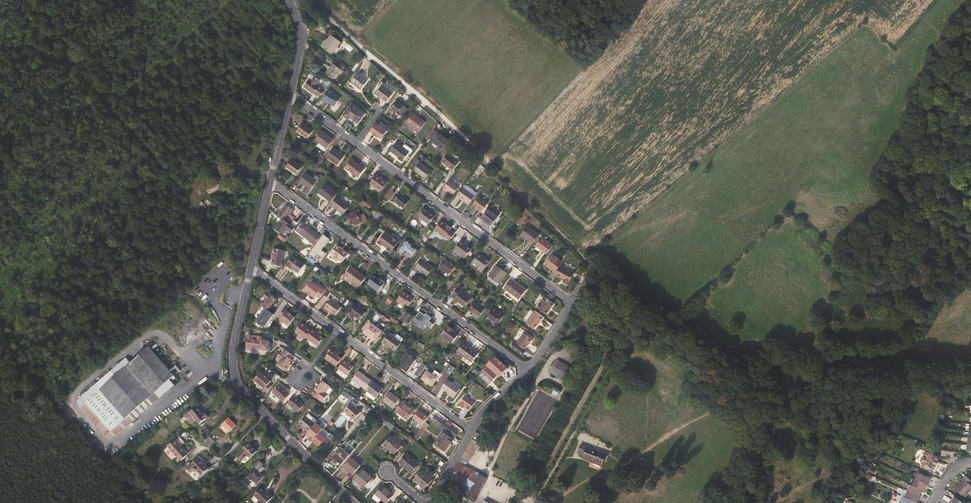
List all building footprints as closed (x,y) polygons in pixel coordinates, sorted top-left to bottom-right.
[(332,54),(341,42),(332,35),(323,47),(332,54)] [(333,63),(326,73),(334,79),(341,69),(333,63)] [(358,72),(351,82),(360,89),(368,80),(358,72)] [(325,91),(318,85),(318,84),(316,83),(319,79),(315,76),(312,80),(310,79),(304,87),(314,94),(315,92),(317,93),(316,95),(320,98),(325,91)] [(382,84),(375,94),(386,102),(393,93),(382,84)] [(329,90),(322,99),(326,102),(326,101),(334,107),(340,99),(329,90)] [(397,101),(391,109),(402,117),(407,109),(397,101)] [(358,123),(365,114),(352,104),(344,116),(349,119),(350,117),(358,123)] [(413,113),(406,122),(419,131),(426,122),(413,113)] [(358,123),(350,117),(349,119),(344,116),(343,116),(357,127),(366,114),(365,114),(358,123)] [(313,131),(302,123),(297,131),(307,138),(313,131)] [(381,139),(387,131),(376,123),(370,131),(374,133),(373,134),(378,137),(381,139)] [(333,139),(321,130),(315,140),(319,143),(317,146),(324,151),(326,148),(327,148),(333,139)] [(433,143),(440,134),(435,130),(428,139),(433,143)] [(441,152),(449,141),(440,134),(433,143),(438,147),(437,149),(441,152)] [(397,142),(390,151),(398,157),(397,158),(402,161),(410,151),(397,142)] [(338,165),(344,156),(333,148),(326,157),(338,165)] [(448,152),(441,161),(453,170),(459,161),(461,162),(463,158),(455,152),(453,152),(452,154),(448,152)] [(351,171),(357,162),(352,158),(345,167),(351,171)] [(432,171),(415,158),(409,167),(422,177),(421,178),(425,181),(432,171)] [(292,159),(286,167),(296,174),(302,166),(292,159)] [(358,177),(365,168),(357,162),(351,171),(358,177)] [(306,173),(299,182),(306,187),(303,192),(307,194),(310,190),(311,190),(317,181),(306,173)] [(382,179),(376,175),(370,184),(380,191),(387,182),(382,178),(382,179)] [(217,177),(205,188),(215,199),(227,189),(217,177)] [(453,194),(458,187),(449,180),(443,188),(446,191),(447,190),(453,194)] [(337,192),(325,184),(319,192),(327,198),(327,199),(331,202),(335,195),(337,192)] [(469,204),(477,193),(465,184),(457,195),(469,204)] [(403,208),(408,201),(398,194),(393,200),(403,208)] [(343,214),(349,206),(335,195),(331,202),(329,204),(343,214)] [(482,211),(488,203),(479,196),(473,205),(482,211)] [(372,206),(363,199),(361,202),(370,209),(372,206)] [(289,214),(293,210),(285,204),(277,215),(282,219),(285,221),(289,214)] [(489,206),(481,218),(491,226),(499,215),(493,211),(494,209),(494,208),(491,206),(489,206)] [(358,209),(349,214),(356,225),(362,222),(362,224),(368,221),(363,213),(361,214),(358,209)] [(423,209),(418,216),(422,219),(421,221),(421,223),(426,226),(428,224),(435,216),(429,212),(428,213),(423,209)] [(379,219),(383,214),(378,210),(374,215),(379,219)] [(521,226),(528,217),(522,213),(520,216),(516,222),(521,226)] [(290,225),(294,219),(295,218),(291,215),(286,222),(285,221),(282,219),(274,229),(282,235),(286,229),(292,233),(295,228),(290,225)] [(455,233),(451,230),(452,228),(443,221),(440,221),(435,228),(450,240),(455,233)] [(539,235),(527,226),(521,234),(529,240),(529,241),(533,244),(539,235)] [(306,227),(300,234),(313,245),(319,237),(306,227)] [(391,253),(399,242),(386,232),(378,242),(382,246),(383,245),(388,248),(387,249),(391,253)] [(321,238),(316,245),(324,251),(329,244),(321,238)] [(552,246),(541,238),(536,246),(547,254),(552,246)] [(419,250),(413,246),(413,245),(406,239),(398,250),(404,255),(407,252),(414,257),(419,250)] [(465,243),(461,240),(454,250),(465,258),(471,249),(467,246),(467,247),(464,245),(465,243)] [(348,254),(342,250),(337,245),(331,253),(334,256),(333,258),(334,260),(336,261),(338,260),(338,259),(342,262),(348,254)] [(281,267),(284,251),(274,249),(272,256),(274,256),(273,260),(272,265),(281,267)] [(479,252),(472,261),(484,270),(490,261),(485,257),(485,256),(479,252)] [(556,273),(563,260),(553,253),(545,263),(552,268),(551,269),(556,273)] [(304,265),(292,256),(285,266),(290,269),(291,268),(294,270),(299,273),(304,265)] [(421,258),(413,270),(417,272),(418,270),(427,277),(434,268),(421,258)] [(454,267),(446,261),(444,264),(441,262),(437,268),(440,271),(441,269),(448,274),(454,267)] [(496,265),(489,275),(499,283),(507,273),(496,265)] [(351,267),(342,279),(347,283),(348,280),(359,288),(366,277),(351,267)] [(379,292),(385,284),(384,283),(385,283),(385,281),(382,279),(380,280),(380,281),(377,279),(378,279),(374,276),(367,284),(379,292)] [(326,291),(323,288),(323,287),(312,279),(304,290),(307,292),(307,293),(311,296),(312,295),(315,298),(317,296),(320,298),(326,291)] [(511,279),(504,288),(519,299),(526,289),(511,279)] [(458,286),(451,296),(454,299),(453,300),(458,303),(458,302),(465,307),(471,298),(461,291),(462,288),(458,286)] [(408,306),(413,300),(410,298),(409,298),(406,296),(408,293),(405,291),(404,292),(397,301),(401,304),(402,302),(408,306)] [(268,311),(277,300),(269,294),(265,298),(266,299),(261,306),(265,309),(268,311)] [(545,296),(537,307),(546,314),(554,303),(545,296)] [(385,298),(382,302),(390,307),(392,304),(385,298)] [(331,299),(324,308),(329,312),(330,310),(337,316),(343,308),(331,299)] [(479,317),(485,308),(475,301),(468,310),(479,317)] [(353,303),(344,314),(352,320),(354,317),(360,320),(366,312),(353,303)] [(505,315),(494,307),(485,318),(489,321),(491,319),(498,324),(505,315)] [(289,327),(295,318),(291,315),(287,313),(288,311),(284,308),(279,316),(283,319),(281,321),(284,323),(282,325),(282,326),(286,329),(287,329),(289,326),(289,327)] [(265,325),(273,315),(268,311),(265,309),(257,319),(258,320),(256,323),(263,328),(265,325)] [(540,321),(544,316),(535,310),(526,322),(534,328),(540,321)] [(400,320),(404,323),(406,324),(408,326),(413,318),(406,312),(400,320)] [(370,323),(364,331),(371,336),(370,337),(375,341),(382,332),(370,323)] [(306,338),(311,331),(307,329),(305,327),(306,326),(303,324),(301,324),(295,332),(305,340),(306,338)] [(398,332),(401,328),(397,325),(396,324),(393,329),(398,332)] [(416,339),(422,330),(414,325),(408,333),(416,339)] [(442,335),(453,343),(458,335),(454,332),(450,329),(451,328),(448,326),(442,335)] [(324,338),(321,336),(316,333),(316,332),(313,329),(311,331),(306,338),(318,346),(324,338)] [(529,343),(532,339),(524,333),(517,343),(524,348),(527,345),(528,342),(529,343)] [(395,349),(400,341),(390,334),(384,341),(395,349)] [(268,350),(270,341),(262,340),(262,337),(258,337),(258,339),(252,338),(252,336),(248,335),(246,347),(251,348),(251,351),(255,352),(256,349),(260,349),(268,350)] [(527,350),(526,350),(524,348),(517,343),(514,341),(511,346),(523,355),(527,350)] [(466,345),(463,343),(457,351),(472,362),(478,354),(475,352),(465,346),(466,345)] [(126,358),(81,397),(111,431),(129,416),(134,421),(175,385),(170,379),(175,376),(149,346),(131,363),(126,358)] [(292,364),(294,361),(292,360),(294,356),(285,350),(283,353),(285,355),(278,365),(288,372),(291,368),(290,367),(292,364)] [(342,358),(338,355),(339,354),(333,350),(332,351),(331,350),(325,358),(336,366),(342,358)] [(407,353),(401,362),(404,364),(401,368),(407,372),(416,359),(407,353)] [(485,365),(500,376),(508,365),(494,354),(485,365)] [(417,379),(428,364),(422,359),(414,371),(416,373),(414,376),(417,379)] [(567,382),(574,369),(557,360),(550,373),(567,382)] [(347,376),(354,367),(351,365),(351,366),(348,364),(344,361),(338,369),(347,376)] [(486,368),(482,372),(485,375),(482,378),(489,384),(496,376),(486,368)] [(339,370),(337,372),(345,378),(347,375),(339,370)] [(364,389),(371,380),(359,371),(352,380),(364,389)] [(427,371),(421,379),(425,382),(428,384),(432,386),(437,378),(427,371)] [(269,384),(271,382),(267,378),(265,376),(262,373),(255,381),(264,389),(263,391),(266,393),(272,387),(269,384)] [(376,398),(383,389),(371,380),(364,389),(368,392),(376,398)] [(460,389),(448,380),(442,388),(454,397),(460,389)] [(324,397),(331,387),(323,381),(320,386),(318,387),(317,387),(315,390),(324,397)] [(544,382),(541,390),(558,396),(561,388),(544,382)] [(279,385),(273,393),(280,399),(279,401),(282,403),(290,395),(287,392),(282,387),(282,388),(279,385)] [(374,401),(376,398),(368,392),(367,392),(365,395),(374,401)] [(390,392),(383,401),(393,409),(400,399),(390,392)] [(466,395),(459,405),(463,408),(465,406),(470,410),(476,403),(466,395)] [(298,413),(304,405),(297,398),(296,399),(293,396),(287,403),(298,413)] [(415,410),(402,401),(395,411),(408,420),(415,410)] [(350,403),(344,410),(355,420),(362,412),(350,403)] [(197,407),(190,413),(200,425),(208,418),(205,414),(204,415),(197,407)] [(422,425),(427,418),(424,416),(422,414),(422,413),(419,410),(413,419),(422,425)] [(315,424),(305,416),(299,423),(306,429),(305,430),(308,432),(315,424)] [(229,418),(222,425),(229,432),(236,425),(229,418)] [(395,426),(387,421),(385,420),(383,423),(391,430),(395,426)] [(453,429),(450,427),(446,424),(442,421),(439,424),(450,433),(456,437),(458,433),(453,429)] [(424,431),(429,425),(426,422),(421,429),(424,431)] [(320,433),(322,430),(316,425),(302,441),(305,443),(311,436),(315,439),(320,433)] [(216,444),(214,441),(221,434),(216,429),(204,441),(212,448),(216,444)] [(332,444),(326,438),(329,434),(326,431),(323,435),(320,433),(315,439),(313,441),(319,446),(321,444),(328,449),(332,444)] [(443,432),(434,444),(445,452),(453,440),(443,432)] [(477,442),(481,435),(475,432),(461,458),(468,462),(469,462),(479,443),(477,442)] [(397,451),(402,445),(391,436),(383,445),(391,452),(393,449),(397,451)] [(342,452),(353,439),(350,437),(338,451),(339,451),(334,457),(340,462),(346,455),(342,452)] [(186,455),(184,452),(180,447),(179,447),(173,441),(167,446),(177,458),(178,457),(180,460),(186,455)] [(257,451),(249,443),(242,450),(236,457),(242,462),(247,456),(250,459),(257,451)] [(607,454),(581,444),(578,453),(584,455),(583,459),(602,466),(607,454)] [(921,463),(934,469),(940,457),(927,451),(921,463)] [(406,453),(398,463),(411,474),(419,464),(406,453)] [(198,457),(187,468),(190,472),(193,470),(195,472),(197,470),(201,475),(208,468),(198,457)] [(361,466),(352,458),(344,467),(348,470),(354,474),(361,466)] [(468,462),(461,458),(451,478),(457,481),(467,487),(476,472),(466,466),(468,462)] [(256,484),(264,476),(259,471),(264,465),(259,460),(253,465),(255,467),(247,475),(256,484)] [(362,469),(354,479),(364,488),(373,478),(362,469)] [(422,470),(414,480),(424,489),(433,479),(422,470)] [(474,501),(487,478),(476,472),(467,487),(464,493),(467,495),(466,497),(474,501)] [(924,491),(930,479),(919,474),(913,486),(922,490),(924,491)] [(965,480),(955,489),(964,498),(970,491),(970,486),(969,484),(970,482),(970,481),(966,476),(964,479),(965,480)] [(920,497),(922,490),(913,486),(911,485),(908,492),(920,497)] [(376,494),(386,502),(393,495),(383,486),(376,494)] [(272,497),(268,493),(267,493),(261,488),(254,495),(260,501),(259,502),(260,502),(267,502),(272,497)] [(920,497),(908,492),(905,498),(914,502),(917,502),(920,497)]
